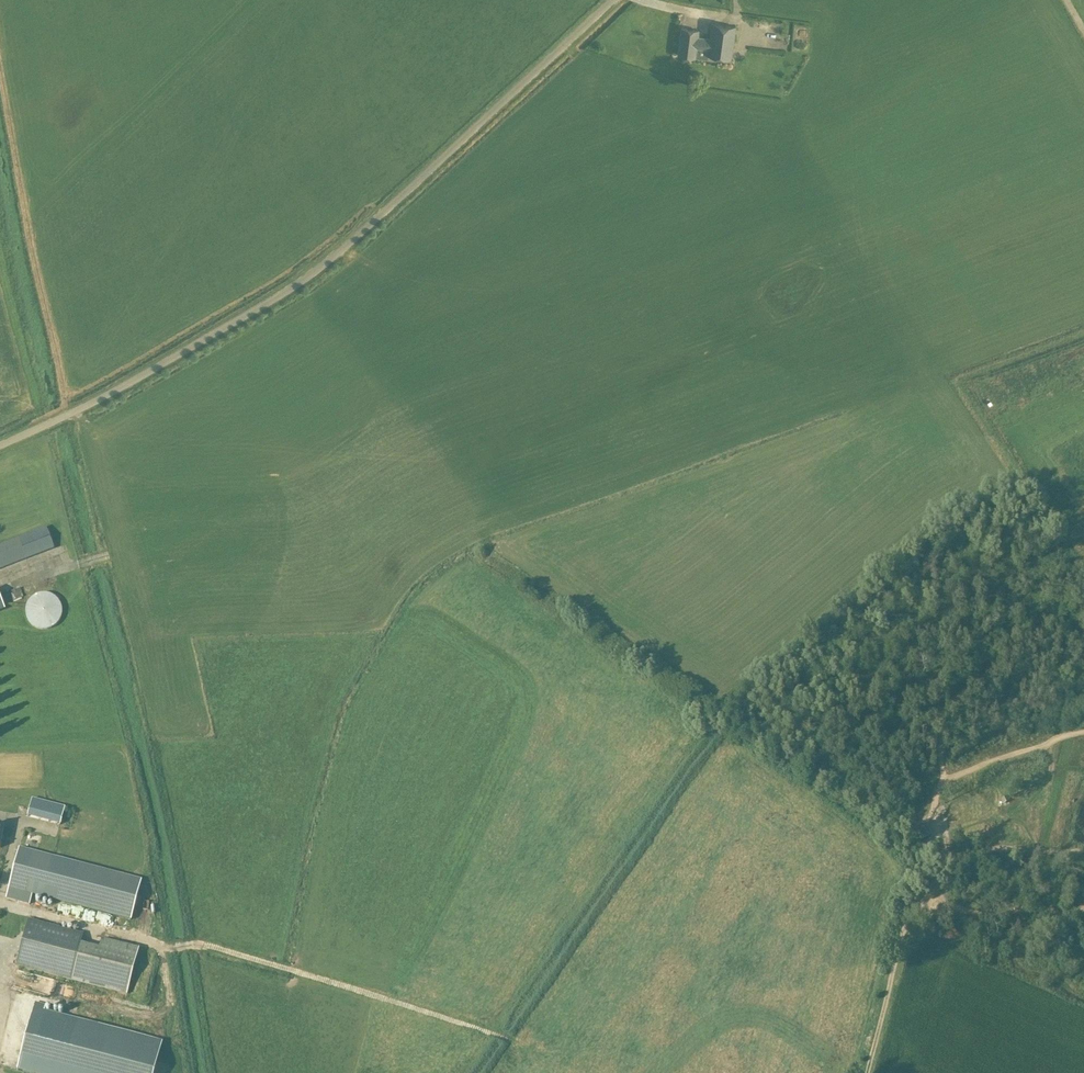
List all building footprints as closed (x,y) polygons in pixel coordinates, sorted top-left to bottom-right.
[(707,55),(732,59),(736,26),(711,23),(709,38),(697,37),(698,30),(682,28),(678,55),(695,57),(696,47),(708,49),(707,55)] [(0,545),(0,570),(55,549),(47,527),(0,545)] [(9,606),(0,585),(0,610),(9,606)] [(27,608),(26,609),(26,611),(26,614),(27,616),(27,618),(28,620),(30,622),(31,624),(33,626),(35,627),(37,628),(39,629),(41,630),(43,630),(45,630),(48,630),(50,629),(52,628),(54,627),(56,626),(58,624),(59,623),(60,621),(61,618),(62,616),(62,614),(63,612),(63,609),(62,608),(62,607),(61,605),(60,603),(59,601),(58,599),(56,597),(54,596),(52,595),(50,594),(48,594),(46,593),(43,593),(41,593),(39,594),(37,595),(35,596),(33,597),(31,599),(30,601),(28,603),(27,605),(27,607),(27,608)] [(34,798),(29,817),(63,825),(68,806),(34,798)] [(6,898),(30,904),(32,895),(131,921),(140,882),(94,869),(19,849),(14,869),(6,898)] [(128,995),(139,950),(101,940),(99,948),(81,944),(83,936),(28,922),(17,966),(128,995)] [(45,1011),(46,1005),(35,1002),(17,1070),(30,1072),(154,1072),(162,1042),(45,1011)]
